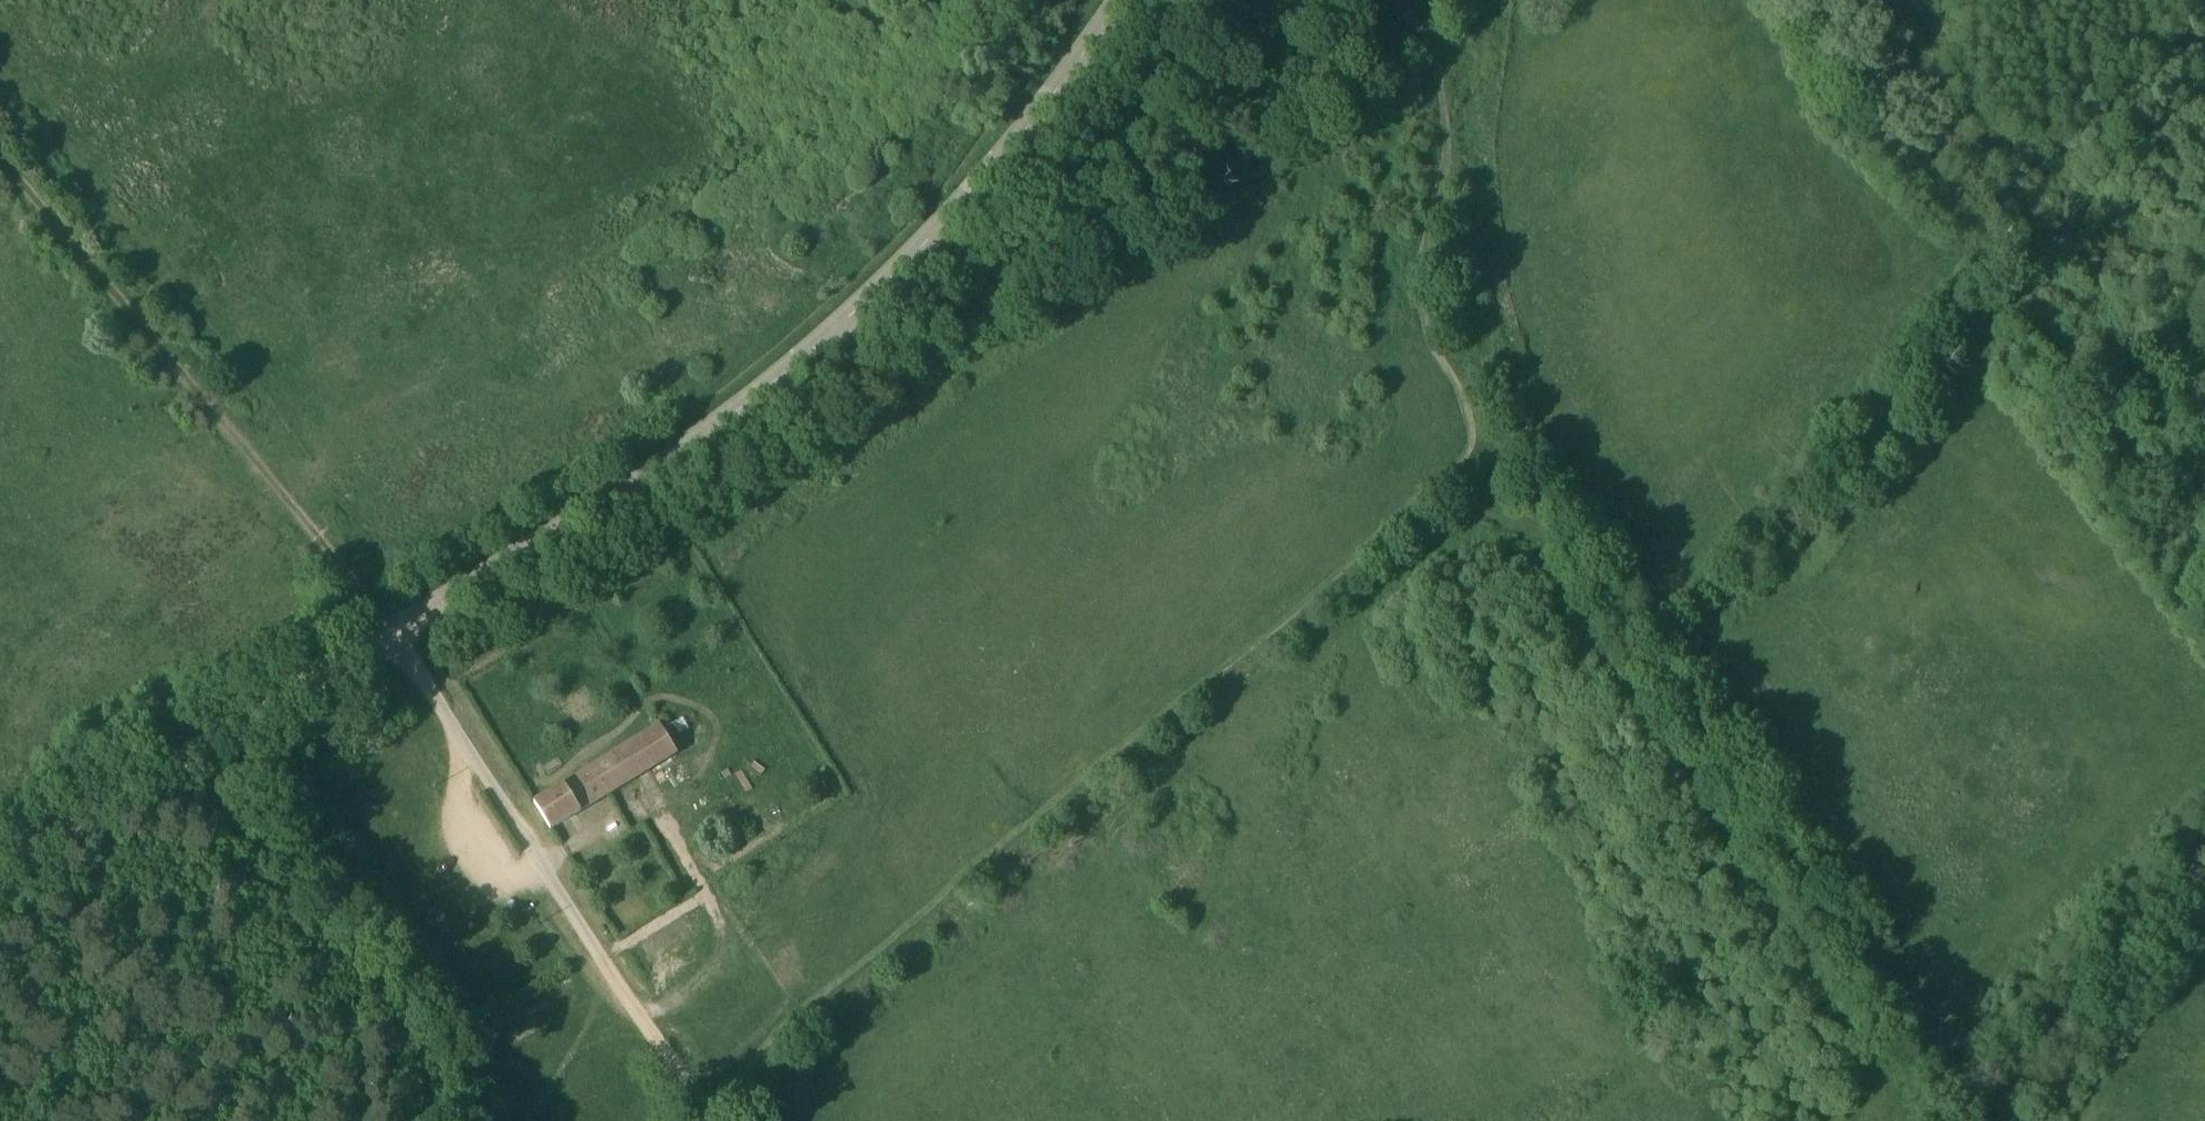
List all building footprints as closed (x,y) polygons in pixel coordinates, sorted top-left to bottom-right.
[(659,727),(534,805),(550,831),(676,753),(659,727)]
